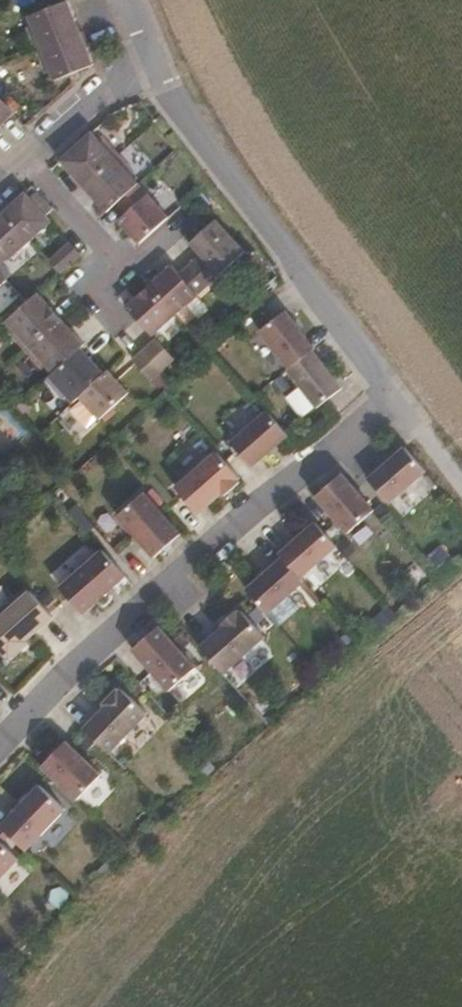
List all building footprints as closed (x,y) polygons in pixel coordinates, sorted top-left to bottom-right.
[(65,0),(63,0),(43,7),(24,15),(29,25),(24,27),(32,49),(76,30),(65,0)] [(90,61),(85,48),(88,47),(80,29),(76,30),(32,49),(40,71),(48,68),(50,79),(90,61)] [(0,99),(0,120),(11,110),(0,99)] [(81,185),(115,154),(99,137),(96,140),(88,131),(57,160),(69,172),(67,175),(79,187),(81,185)] [(134,183),(127,175),(131,170),(115,154),(81,185),(104,211),(113,202),(134,183)] [(166,217),(134,183),(113,202),(123,211),(116,219),(139,243),(166,217)] [(48,207),(32,191),(27,198),(42,213),(48,207)] [(28,238),(48,219),(42,213),(27,198),(20,192),(1,209),(28,238)] [(28,238),(1,209),(0,210),(0,259),(3,256),(6,259),(28,238)] [(242,248),(211,216),(186,242),(198,253),(187,263),(205,283),(242,248)] [(60,272),(79,253),(66,240),(48,259),(60,272)] [(174,312),(205,283),(187,263),(177,272),(168,262),(147,283),(174,312)] [(174,312),(147,283),(126,305),(153,332),(174,312)] [(25,348),(61,317),(35,290),(5,318),(12,325),(8,331),(25,348)] [(312,349),(283,311),(257,332),(286,369),(310,351),(312,349)] [(53,371),(80,346),(84,342),(61,317),(25,348),(41,365),(44,362),(53,371)] [(172,356),(153,336),(142,346),(161,367),(172,356)] [(78,394),(104,371),(80,346),(53,371),(46,377),(61,394),(65,391),(72,399),(78,394)] [(161,367),(142,346),(131,359),(150,378),(161,367)] [(339,389),(310,351),(286,369),(284,371),(315,409),(339,389)] [(101,417),(131,390),(108,367),(104,371),(78,394),(82,397),(98,414),(101,417)] [(98,414),(82,397),(70,410),(88,425),(98,414)] [(250,467),(285,434),(265,410),(228,443),(250,467)] [(386,506),(424,472),(401,448),(364,479),(386,506)] [(222,495),(235,482),(233,479),(236,476),(213,450),(172,488),(195,514),(219,492),(222,495)] [(345,534),(371,510),(339,474),(312,497),(345,534)] [(178,536),(142,495),(115,518),(151,560),(178,536)] [(298,578),(334,547),(313,523),(277,554),(281,558),(298,578)] [(80,613),(121,575),(98,548),(55,586),(80,613)] [(265,615),(302,582),(298,578),(281,558),(244,591),(265,615)] [(49,615),(26,588),(0,611),(0,654),(2,657),(5,654),(7,656),(23,641),(21,639),(49,615)] [(261,636),(238,610),(235,612),(232,610),(218,623),(220,626),(196,647),(220,674),(261,636)] [(165,692),(192,668),(154,627),(127,650),(165,692)] [(106,754),(143,713),(117,689),(115,692),(111,689),(99,704),(101,707),(80,730),(106,754)] [(98,776),(60,741),(38,767),(74,800),(98,776)] [(62,810),(34,785),(0,825),(0,829),(24,851),(62,810)] [(16,860),(0,845),(0,878),(16,860)]
